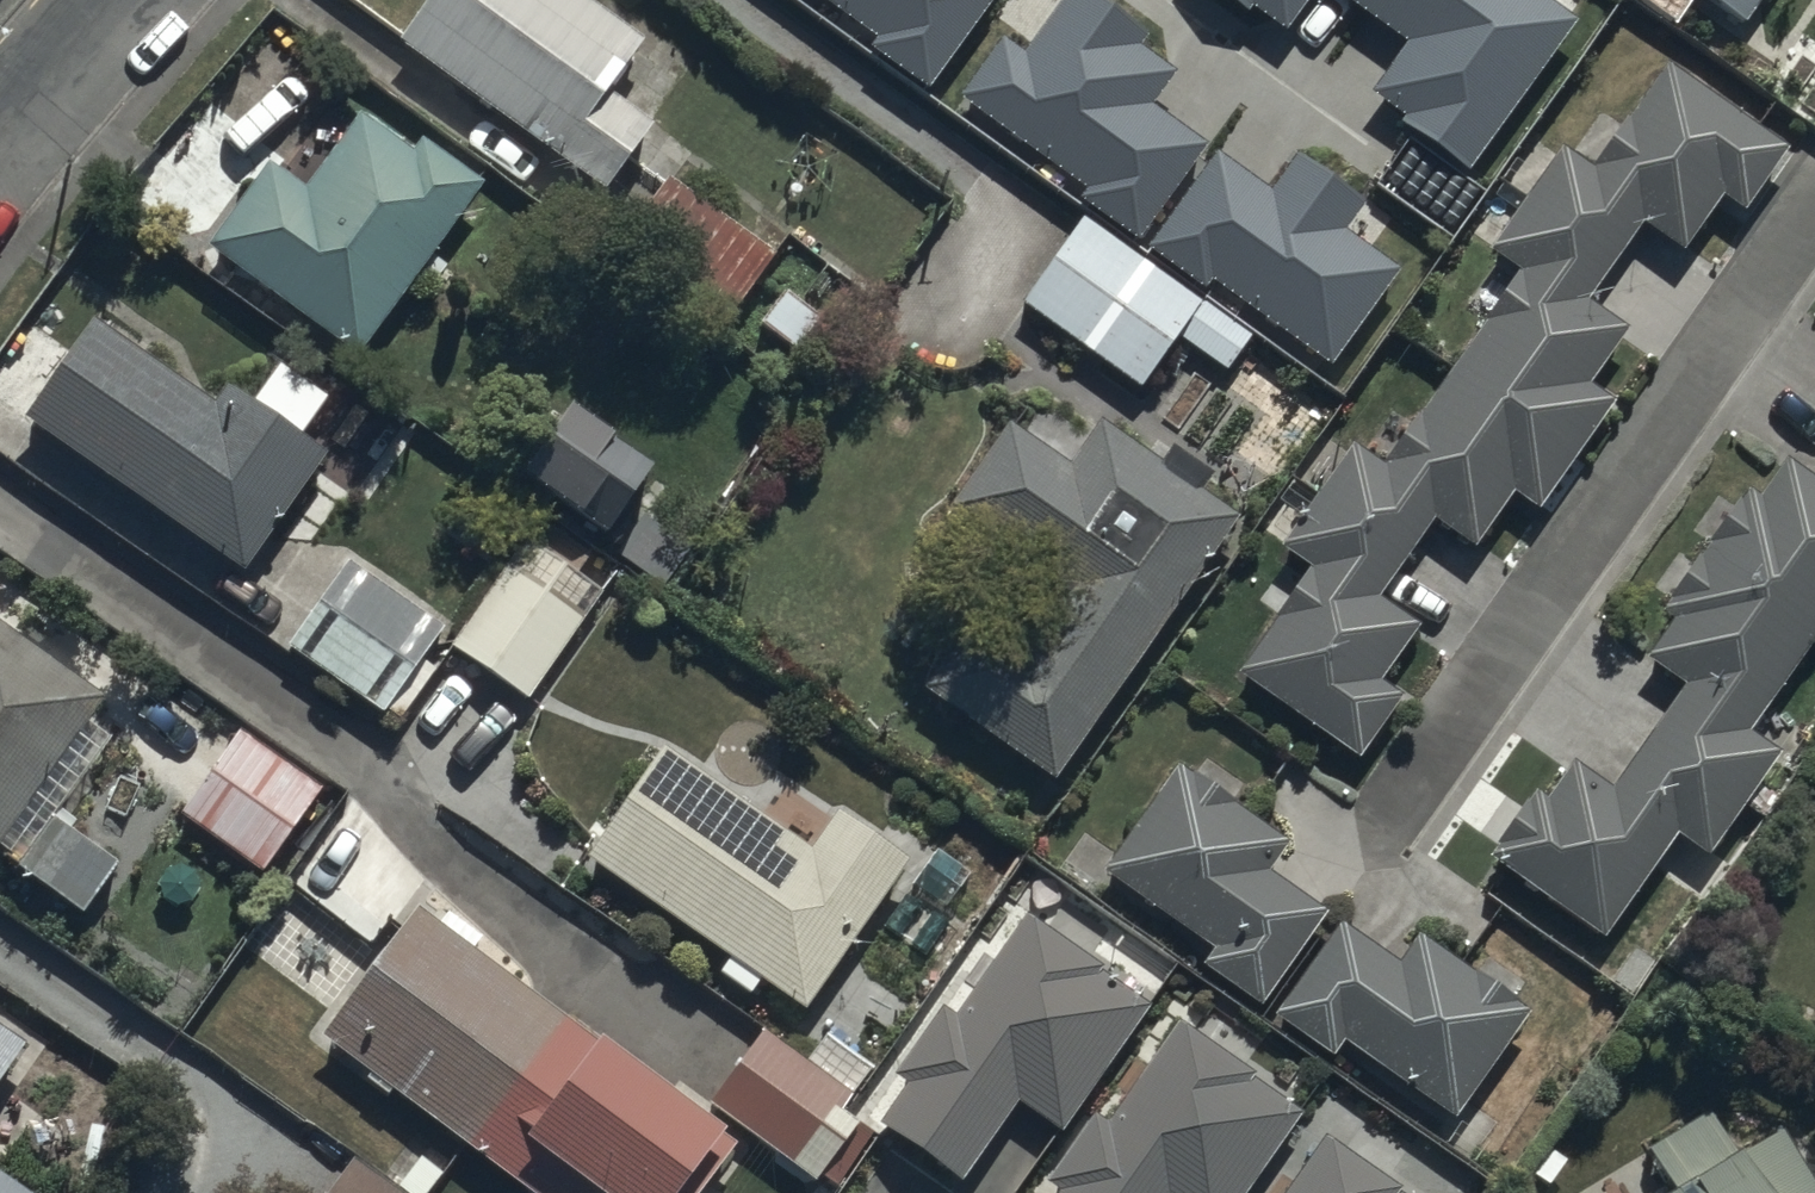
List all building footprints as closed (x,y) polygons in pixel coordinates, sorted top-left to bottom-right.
[(567,0),(435,0),(395,55),(602,206),(653,137),(608,104),(644,56),(567,0)] [(880,34),(872,45),(932,88),(996,0),(832,0),(880,34)] [(1003,33),(960,94),(1085,183),(1077,194),(1138,238),(1207,141),(1151,101),(1174,69),(1137,43),(1144,33),(1099,0),(1061,0),(1026,49),(1003,33)] [(1285,34),(1309,0),(1237,0),(1285,34)] [(1556,0),(1354,0),(1408,39),(1367,96),(1472,172),(1583,20),(1556,0)] [(1741,33),(1766,0),(1695,0),(1741,33)] [(1376,473),(1347,453),(1276,552),(1312,577),(1235,684),(1357,770),(1401,708),(1377,691),(1416,636),(1374,606),(1430,528),(1470,557),(1510,500),(1536,519),(1609,415),(1584,397),(1622,343),(1581,314),(1639,233),(1678,260),(1718,203),(1742,221),(1784,162),(1660,75),(1623,126),(1605,113),(1575,155),(1593,167),(1587,176),(1545,146),(1479,240),(1493,250),(1485,261),(1513,281),(1376,473)] [(356,368),(480,195),(420,152),(411,165),(355,126),(301,202),(266,178),(206,262),(356,368)] [(1272,186),(1219,148),(1149,246),(1206,286),(1213,277),(1333,362),(1401,267),(1345,227),(1365,198),(1298,150),(1272,186)] [(775,268),(665,185),(616,250),(726,333),(775,268)] [(1075,229),(1017,313),(1136,395),(1171,345),(1220,379),(1249,338),(1204,306),(1198,314),(1075,229)] [(91,333),(21,433),(243,586),(324,470),(298,452),(326,411),(274,375),(247,413),(225,398),(212,417),(91,333)] [(650,488),(566,429),(519,496),(603,555),(650,488)] [(1066,478),(1007,439),(949,526),(1066,603),(1018,675),(964,639),(921,703),(1054,791),(1230,527),(1196,504),(1209,485),(1165,456),(1154,472),(1096,433),(1066,478)] [(1485,866),(1603,948),(1674,847),(1705,869),(1778,765),(1745,741),(1814,641),(1814,492),(1783,470),(1755,510),(1740,500),(1658,617),(1674,629),(1646,669),(1682,694),(1610,798),(1568,769),(1541,808),(1531,801),(1485,866)] [(524,711),(601,604),(575,585),(590,564),(547,533),(532,555),(522,548),(446,656),(524,711)] [(445,641),(347,574),(285,664),(383,730),(445,641)] [(0,639),(0,857),(17,869),(104,746),(87,734),(103,712),(0,639)] [(262,885),(320,801),(236,744),(178,828),(262,885)] [(667,760),(589,870),(803,1023),(909,876),(835,823),(808,861),(667,760)] [(1285,855),(1170,781),(1100,888),(1213,961),(1200,981),(1260,1020),(1323,923),(1265,885),(1285,855)] [(116,877),(50,829),(16,876),(82,924),(116,877)] [(1150,999),(1026,916),(960,1013),(944,1002),(895,1073),(909,1082),(881,1122),(962,1178),(1019,1096),(1063,1126),(1150,999)] [(417,927),(323,1050),(511,1192),(696,1192),(722,1158),(417,927)] [(1394,972),(1335,931),(1269,1026),(1333,1071),(1347,1051),(1455,1127),(1527,1024),(1414,945),(1394,972)] [(1180,1021),(1113,1118),(1098,1107),(1049,1178),(1062,1187),(1058,1192),(1243,1192),(1304,1104),(1180,1021)] [(706,1113),(817,1192),(819,1192),(859,1138),(835,1121),(868,1075),(822,1042),(801,1072),(758,1041),(706,1113)] [(26,1060),(0,1042),(0,1097),(26,1060)] [(1789,1131),(1732,1165),(1703,1118),(1581,1192),(1814,1192),(1814,1173),(1789,1131)] [(1327,1136),(1288,1192),(1412,1192),(1327,1136)] [(354,1169),(336,1192),(386,1192),(354,1169)] [(0,1185),(0,1192),(12,1192),(0,1185)]
